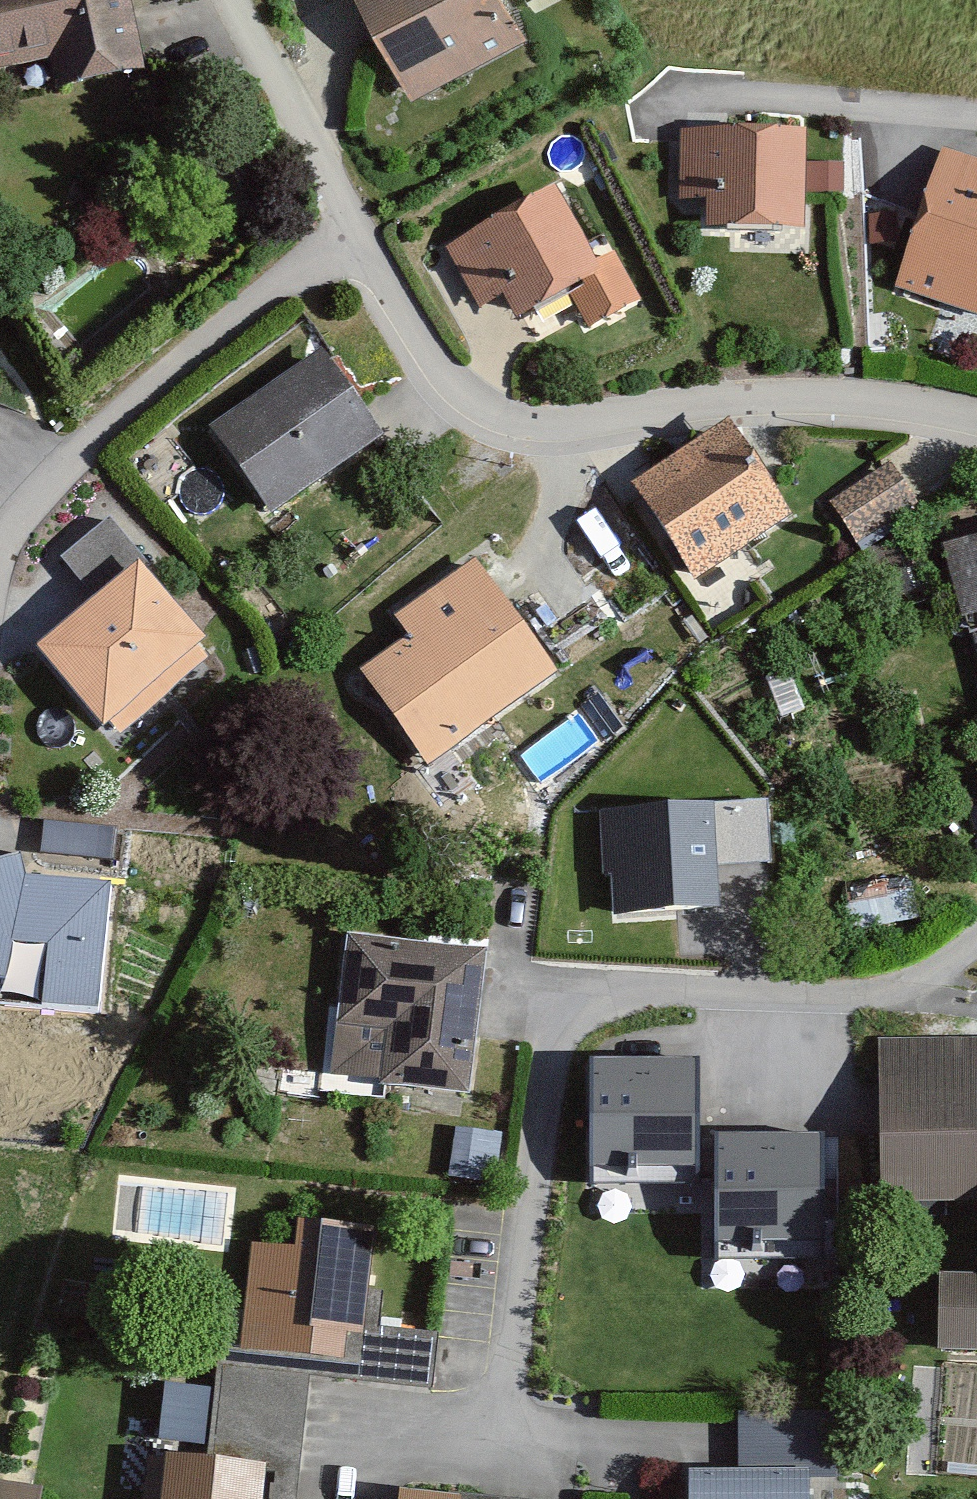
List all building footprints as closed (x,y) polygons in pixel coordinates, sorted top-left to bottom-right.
[(103,0),(0,0),(0,72),(31,66),(37,98),(119,82),(103,0)] [(390,107),(498,47),(472,0),(331,0),(390,107)] [(777,241),(780,142),(668,138),(666,209),(689,209),(688,238),(777,241)] [(927,155),(878,293),(965,323),(976,288),(976,203),(976,201),(976,172),(927,155)] [(572,273),(528,199),(430,257),(467,319),(483,310),(495,330),(550,298),(571,333),(620,304),(594,260),(572,273)] [(353,445),(297,362),(189,437),(246,519),(353,445)] [(766,528),(699,434),(611,497),(678,591),(766,528)] [(897,503),(871,469),(817,510),(843,543),(897,503)] [(45,562),(78,603),(13,655),(78,736),(180,655),(124,585),(137,574),(96,522),(45,562)] [(915,555),(937,640),(961,634),(976,698),(976,539),(915,555)] [(538,680),(455,569),(378,626),(391,643),(342,680),(413,774),(538,680)] [(763,805),(613,812),(618,907),(713,902),(711,861),(765,858),(763,805)] [(40,875),(118,873),(117,822),(39,823),(40,875)] [(19,952),(11,1011),(77,1019),(93,893),(6,882),(1,862),(0,862),(0,950),(19,952)] [(329,947),(316,1081),(361,1086),(360,1095),(452,1104),(466,960),(329,947)] [(976,1210),(976,1046),(863,1042),(857,1206),(976,1210)] [(694,1069),(595,1069),(594,1174),(693,1175),(694,1069)] [(496,1141),(460,1136),(454,1178),(490,1183),(496,1141)] [(819,1146),(718,1146),(718,1251),(819,1251),(819,1146)] [(353,1240),(279,1231),(276,1256),(236,1251),(224,1354),(321,1366),(324,1345),(340,1347),(353,1240)] [(922,1286),(920,1355),(976,1357),(976,1288),(922,1286)] [(725,1423),(724,1484),(670,1483),(669,1498),(789,1498),(789,1488),(819,1488),(820,1424),(725,1423)] [(141,1466),(137,1498),(242,1498),(244,1477),(141,1466)]
